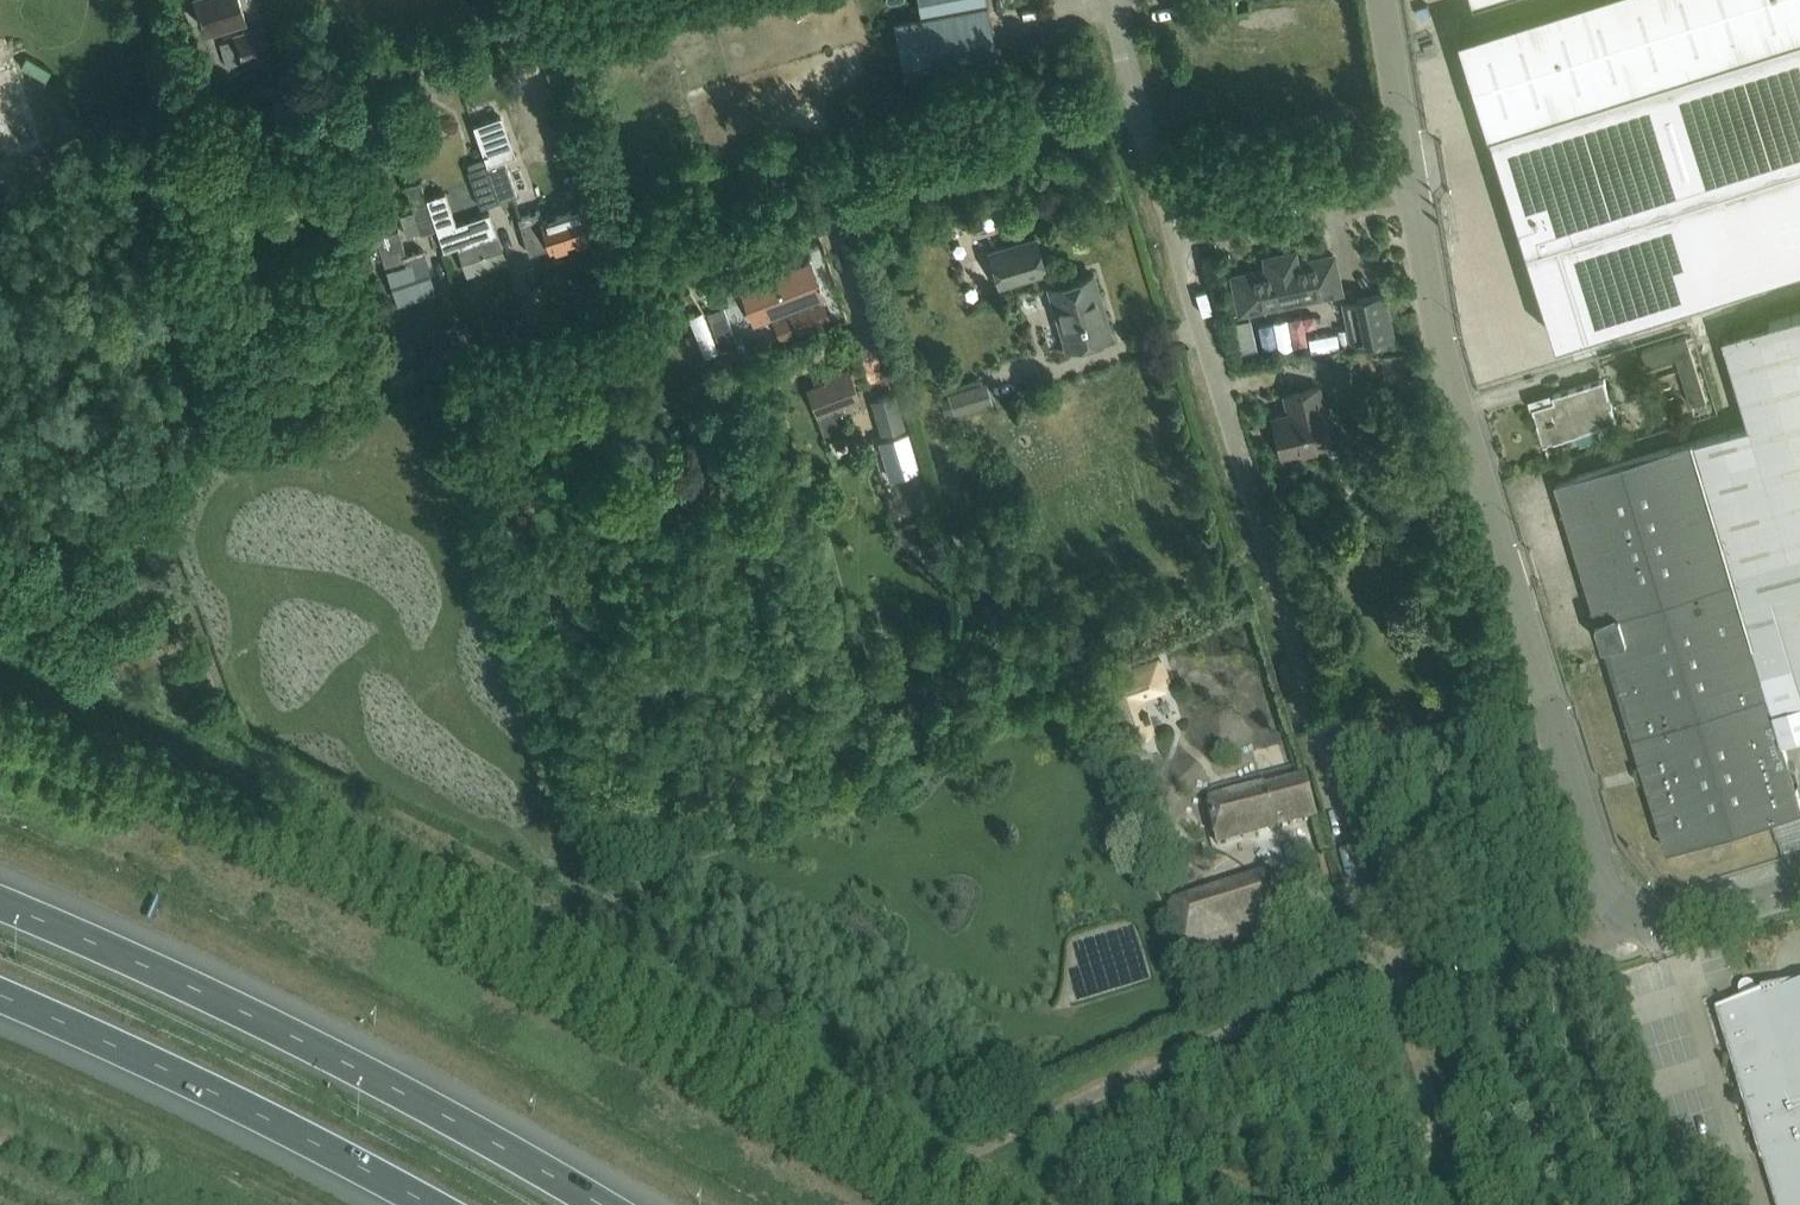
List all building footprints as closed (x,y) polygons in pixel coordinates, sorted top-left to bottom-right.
[(244,15),(240,0),(196,0),(205,27),(244,15)] [(919,11),(978,0),(917,0),(919,11)] [(1461,32),(1491,128),(1492,128),(1558,337),(1799,262),(1799,0),(1562,0),(1461,32)] [(998,59),(987,3),(893,21),(904,77),(998,59)] [(274,49),(266,20),(236,30),(245,59),(274,49)] [(498,195),(499,194),(501,199),(516,193),(504,159),(513,155),(500,117),(473,126),(487,164),(498,195)] [(487,164),(473,169),(482,200),(498,195),(487,164)] [(439,230),(428,196),(423,181),(408,186),(417,212),(404,216),(411,237),(422,233),(423,235),(439,230)] [(614,235),(598,186),(582,191),(586,205),(543,219),(540,208),(518,215),(522,226),(530,251),(592,231),(595,241),(614,235)] [(428,196),(439,230),(446,251),(459,246),(467,272),(506,260),(490,211),(458,221),(447,189),(428,196)] [(434,283),(424,254),(408,260),(398,228),(376,236),(390,278),(397,301),(414,295),(413,290),(434,283)] [(989,250),(998,283),(1045,269),(1035,236),(989,250)] [(1239,311),(1341,290),(1333,253),(1308,258),(1308,259),(1299,261),(1299,260),(1297,260),(1294,249),(1263,256),(1266,267),(1231,274),(1239,311)] [(741,286),(754,321),(777,312),(782,322),(792,318),(788,307),(823,294),(819,284),(820,284),(819,281),(818,281),(810,259),(741,286)] [(1092,273),(1048,286),(1066,345),(1110,332),(1103,309),(1099,310),(1095,297),(1099,296),(1092,273)] [(1345,311),(1352,344),(1392,336),(1383,292),(1355,298),(1357,309),(1345,311)] [(723,305),(707,310),(720,347),(735,341),(723,305)] [(1690,438),(1751,638),(1784,628),(1795,664),(1799,680),(1799,312),(1768,321),(1772,332),(1726,342),(1749,419),(1690,438)] [(1676,356),(1690,402),(1706,398),(1686,334),(1642,348),(1647,365),(1676,356)] [(860,399),(854,383),(856,381),(853,373),(850,374),(848,367),(829,374),(831,378),(808,386),(822,423),(828,437),(853,427),(844,404),(860,399)] [(1604,377),(1554,392),(1552,392),(1554,398),(1532,405),(1543,442),(1617,420),(1604,377)] [(986,381),(948,392),(955,414),(992,403),(986,381)] [(1280,453),(1332,441),(1323,401),(1322,401),(1318,385),(1284,393),(1288,411),(1271,415),(1280,453)] [(902,431),(892,399),(873,404),(882,437),(902,431)] [(906,431),(878,439),(889,476),(900,473),(896,462),(914,457),(906,431)] [(1556,481),(1627,716),(1641,765),(1633,767),(1637,780),(1646,778),(1667,848),(1735,827),(1799,807),(1799,799),(1794,781),(1798,776),(1797,771),(1797,769),(1795,765),(1788,761),(1767,692),(1769,691),(1767,691),(1751,638),(1690,438),(1556,481)] [(1130,662),(1104,672),(1127,735),(1152,727),(1147,712),(1149,712),(1147,706),(1145,707),(1138,688),(1164,679),(1168,677),(1161,658),(1160,658),(1131,668),(1130,664),(1130,662)] [(1264,785),(1209,799),(1220,844),(1317,818),(1306,778),(1265,789),(1264,785)] [(1326,859),(1312,862),(1317,886),(1332,883),(1326,859)] [(1565,874),(1564,870),(1562,860),(1548,864),(1552,877),(1565,874)] [(1168,903),(1184,956),(1288,922),(1278,888),(1272,889),(1268,874),(1168,903)] [(1799,985),(1798,986),(1797,988),(1797,990),(1797,992),(1797,993),(1784,997),(1781,990),(1716,1009),(1775,1204),(1799,1204),(1799,985)]
